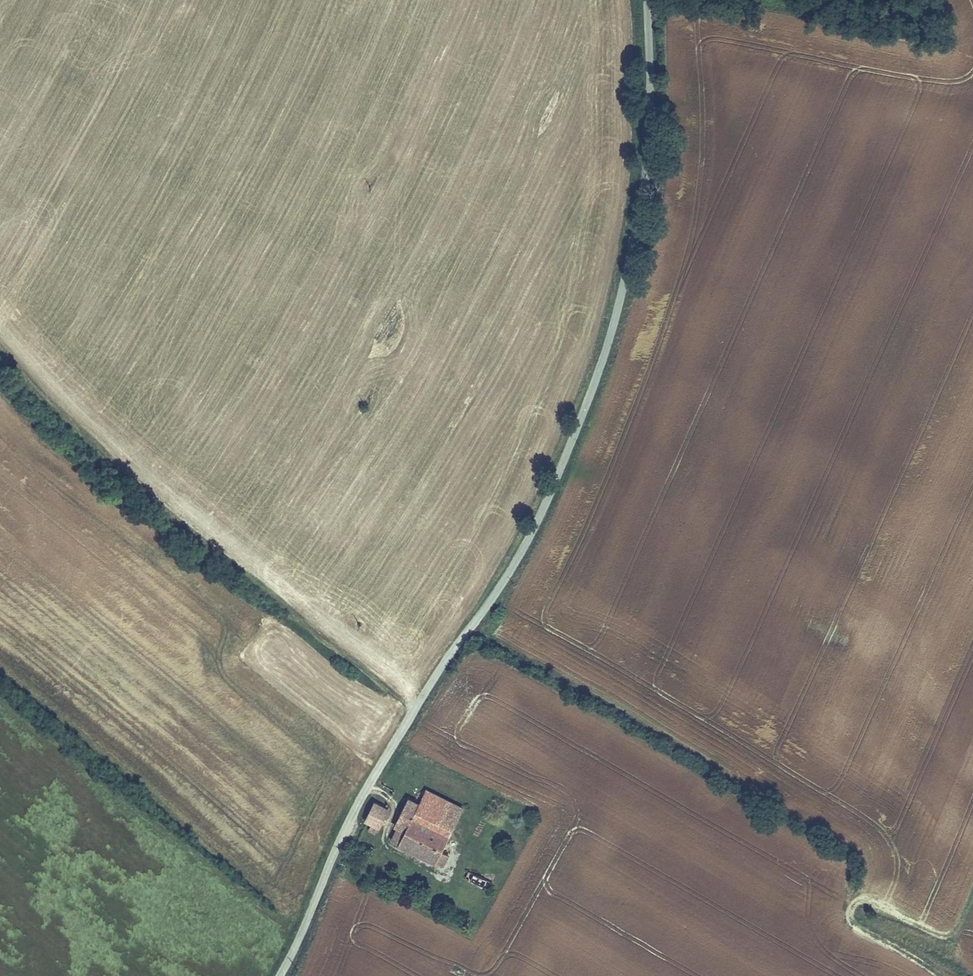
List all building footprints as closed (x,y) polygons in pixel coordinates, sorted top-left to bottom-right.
[(409,817),(443,835),(457,809),(422,791),(417,802),(409,817)] [(436,848),(443,835),(409,817),(417,802),(406,797),(392,824),(396,826),(389,839),(441,866),(447,854),(436,848)] [(373,807),(371,812),(382,818),(385,813),(373,807)] [(382,818),(371,812),(367,820),(371,823),(368,828),(375,831),(382,818)]
